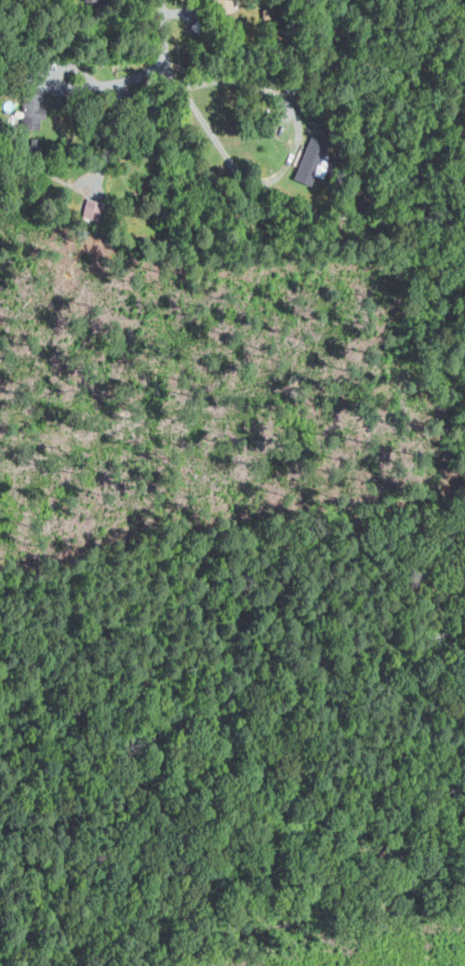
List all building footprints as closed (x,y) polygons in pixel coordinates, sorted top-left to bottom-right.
[(197,16),(207,25),(196,37),(187,28),(197,16)] [(20,137),(0,137),(0,124),(20,125),(20,137)] [(315,174),(319,162),(302,157),(296,179),(322,187),(325,177),(315,174)] [(84,197),(102,201),(99,221),(80,218),(84,197)]
